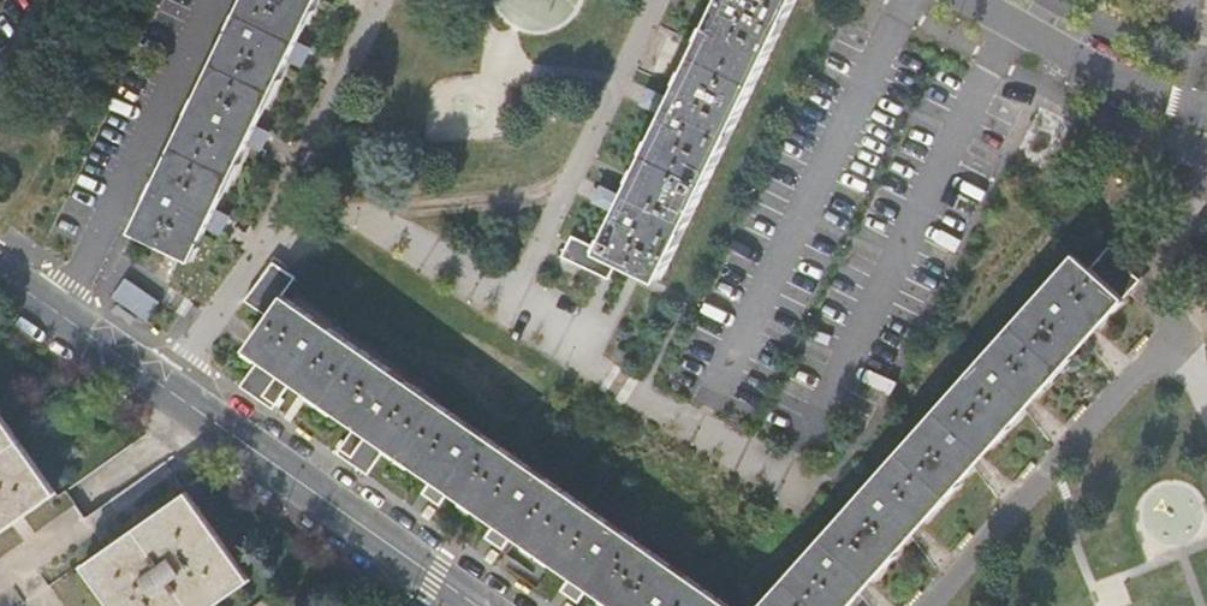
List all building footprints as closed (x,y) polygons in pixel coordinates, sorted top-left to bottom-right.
[(321,0),(248,0),(135,234),(194,263),(321,0)] [(801,0),(727,0),(603,255),(663,284),(801,0)] [(1021,157),(1055,167),(1071,116),(1037,106),(1021,157)] [(1122,298),(1074,255),(763,605),(850,605),(1122,298)] [(286,297),(249,351),(615,605),(731,605),(286,297)] [(0,412),(0,605),(26,605),(214,605),(251,579),(189,490),(108,548),(68,491),(59,496),(0,412)]
